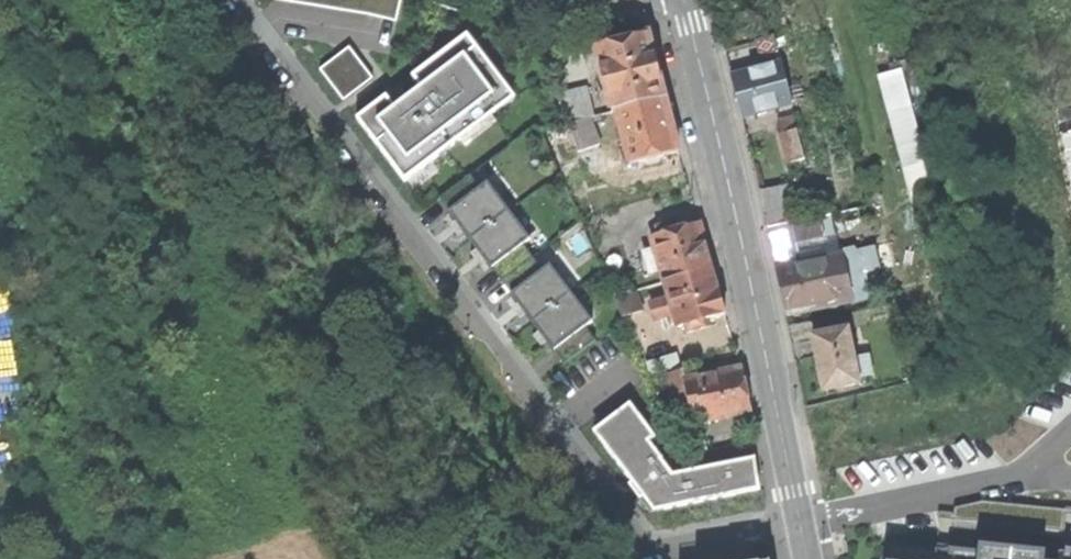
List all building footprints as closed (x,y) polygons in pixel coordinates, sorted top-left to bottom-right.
[(402,0),(273,0),(396,23),(402,0)] [(646,32),(595,46),(612,110),(615,109),(663,96),(655,66),(646,32)] [(404,180),(512,98),(463,33),(353,117),(379,150),(404,180)] [(765,55),(777,51),(773,35),(761,39),(765,55)] [(371,77),(348,45),(313,68),(339,101),(371,77)] [(741,116),(790,102),(780,62),(766,66),(764,60),(749,64),(751,71),(731,76),(735,93),(741,116)] [(911,198),(935,193),(911,68),(887,73),(911,198)] [(591,115),(593,114),(586,84),(557,92),(565,122),(591,115)] [(671,126),(663,96),(615,109),(629,162),(677,149),(671,126)] [(600,144),(591,115),(565,122),(577,152),(600,144)] [(777,121),(788,161),(804,158),(794,116),(777,121)] [(483,178),(444,209),(457,225),(477,251),(521,308),(542,335),(553,350),(593,322),(548,263),(543,269),(523,245),(532,239),(483,178)] [(767,225),(792,221),(799,219),(791,183),(759,190),(767,225)] [(792,221),(795,237),(822,230),(818,215),(799,219),(792,221)] [(702,238),(697,221),(676,227),(674,219),(655,225),(657,233),(651,235),(664,281),(711,266),(702,238)] [(782,289),(787,311),(859,293),(862,288),(854,255),(848,252),(776,268),(782,289)] [(623,266),(604,275),(613,297),(633,290),(623,266)] [(718,292),(711,266),(664,281),(677,326),(685,324),(687,331),(705,326),(703,318),(723,311),(718,292)] [(640,308),(633,290),(613,297),(621,316),(640,308)] [(817,357),(824,390),(858,382),(846,328),(813,336),(817,357)] [(676,350),(644,360),(649,378),(665,372),(681,367),(676,350)] [(683,367),(681,367),(665,372),(675,405),(706,398),(710,418),(747,410),(744,393),(739,367),(686,378),(683,367)] [(758,490),(753,458),(670,475),(649,443),(654,438),(626,400),(586,430),(654,510),(758,490)] [(889,546),(887,558),(936,558),(937,551),(889,546)] [(1012,555),(949,549),(948,558),(1012,558),(1012,555)]
